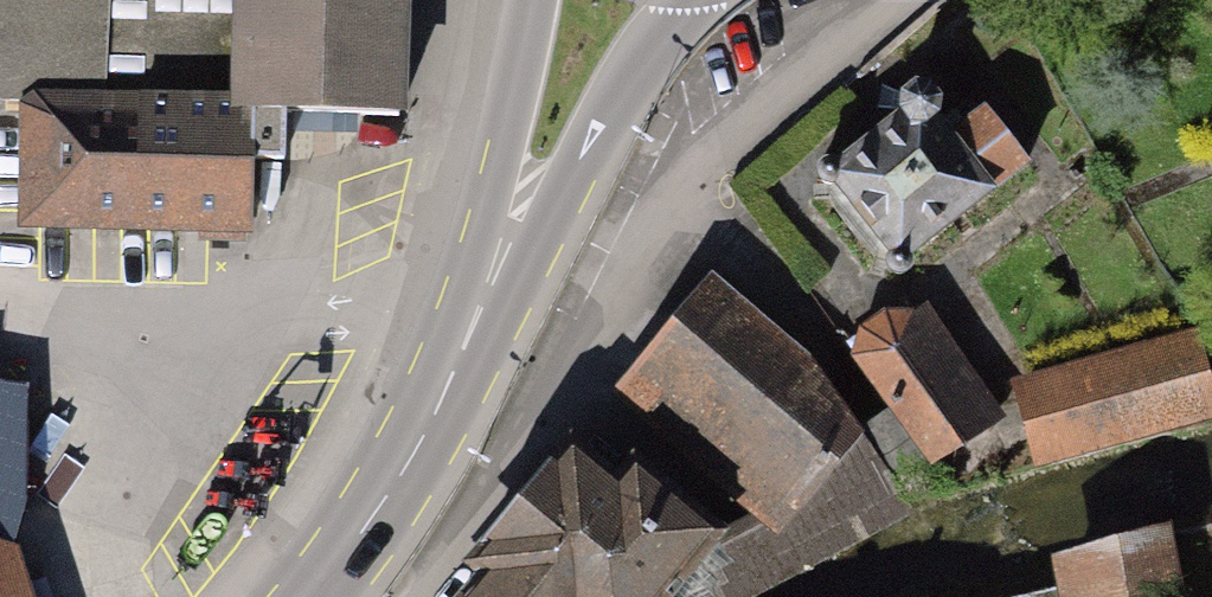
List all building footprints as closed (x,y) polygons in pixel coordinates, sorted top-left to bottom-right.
[(410,0),(0,0),(0,101),(20,101),(17,230),(250,235),(252,156),(290,157),(291,112),(408,114),(410,0)] [(913,251),(1020,164),(981,116),(950,141),(926,112),(927,110),(928,102),(923,96),(914,95),(907,101),(907,108),(908,110),(842,164),(840,161),(836,158),(832,157),(828,157),(825,159),(822,162),(820,166),(819,170),(820,174),(822,177),(825,179),(829,181),(833,181),(836,180),(840,178),(898,249),(895,252),(893,256),(892,260),(893,264),(895,267),(899,269),(902,271),(906,271),(910,270),(913,268),(915,265),(916,261),(916,257),(915,254),(913,251)] [(641,379),(792,512),(723,534),(723,539),(743,596),(752,596),(909,502),(906,498),(861,436),(807,361),(714,282),(641,379)] [(882,321),(847,350),(894,410),(861,436),(906,498),(942,475),(932,461),(990,420),(913,321),(882,321)] [(1193,340),(1024,384),(1042,454),(1211,410),(1193,340)] [(19,546),(27,504),(32,383),(0,379),(0,596),(36,596),(19,546)] [(467,596),(672,596),(717,533),(629,465),(615,484),(569,452),(468,575),(477,584),(467,596)] [(1169,539),(1064,567),(1071,596),(1180,596),(1169,539)] [(992,596),(1057,596),(1053,582),(992,596)]
